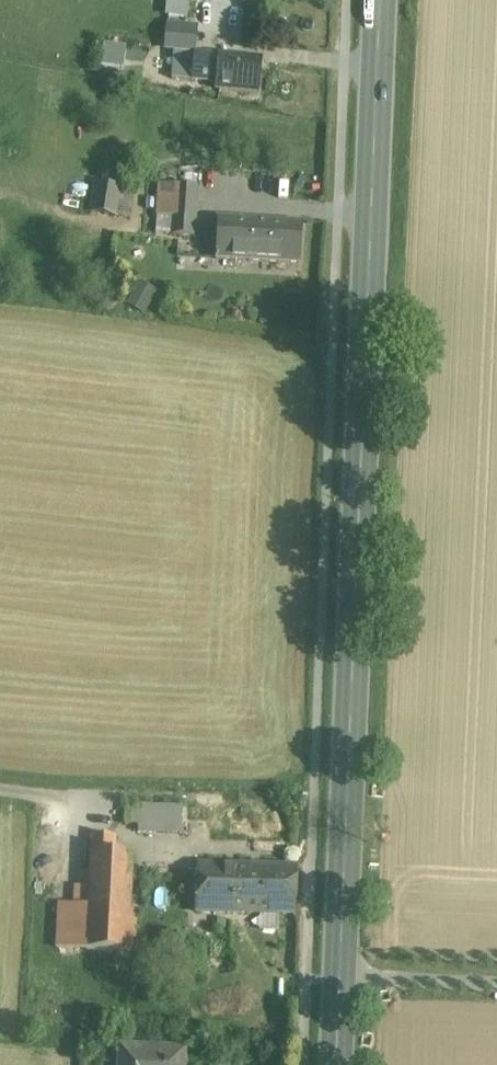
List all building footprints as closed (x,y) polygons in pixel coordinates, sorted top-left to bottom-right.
[(168,15),(190,16),(191,0),(169,0),(168,15)] [(125,69),(130,45),(106,40),(101,65),(125,69)] [(260,60),(174,52),(172,79),(215,83),(214,93),(257,96),(260,60)] [(90,183),(89,213),(120,215),(122,184),(90,183)] [(173,212),(174,184),(159,184),(158,212),(173,212)] [(195,235),(199,186),(174,184),(173,212),(173,233),(195,235)] [(300,231),(236,227),(234,261),(298,265),(300,231)] [(145,278),(128,300),(144,311),(160,289),(145,278)] [(138,805),(125,805),(124,823),(138,824),(138,805)] [(182,806),(138,805),(138,824),(138,833),(182,834),(182,806)] [(115,837),(92,836),(92,852),(114,853),(115,837)] [(114,853),(92,852),(89,906),(58,904),(56,948),(134,953),(136,908),(129,908),(132,854),(114,853)] [(235,865),(198,864),(197,912),(233,913),(235,865)] [(297,867),(235,865),(233,913),(295,915),(297,867)] [(118,1050),(117,1064),(182,1064),(182,1053),(118,1050)]
